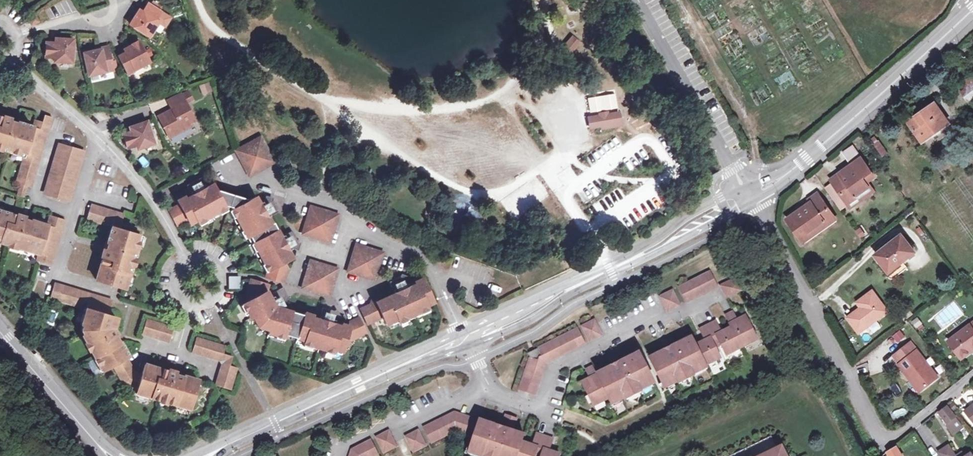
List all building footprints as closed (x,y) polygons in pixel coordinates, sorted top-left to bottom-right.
[(139,16),(135,13),(129,23),(148,36),(158,22),(155,19),(160,11),(147,3),(142,11),(139,16)] [(34,14),(26,18),(28,21),(32,21),(34,23),(38,21),(34,14)] [(572,36),(564,45),(571,51),(579,42),(572,36)] [(55,42),(45,41),(45,57),(54,57),(54,61),(71,62),(73,39),(60,38),(59,42),(55,42)] [(130,49),(118,55),(127,72),(149,61),(138,40),(128,45),(130,49)] [(108,50),(106,44),(103,45),(94,47),(95,49),(95,52),(108,50)] [(130,49),(128,45),(127,44),(119,47),(115,50),(118,55),(130,49)] [(112,70),(108,50),(95,52),(95,49),(82,52),(87,75),(112,70)] [(571,70),(569,71),(567,77),(569,79),(574,80),(576,79),(578,74),(576,72),(571,70)] [(972,98),(972,80),(957,89),(965,103),(972,98)] [(198,85),(202,94),(212,91),(208,81),(198,85)] [(171,108),(166,111),(158,115),(168,135),(182,129),(180,125),(187,121),(188,123),(194,120),(179,93),(166,100),(171,108)] [(586,96),(587,111),(617,109),(615,94),(586,96)] [(922,141),(938,130),(948,123),(935,104),(909,122),(922,141)] [(599,116),(588,118),(589,128),(600,126),(601,129),(620,125),(619,123),(617,113),(606,114),(606,113),(599,115),(599,116)] [(2,147),(1,150),(15,155),(16,151),(24,153),(23,157),(15,183),(28,187),(49,118),(42,116),(40,123),(34,121),(32,127),(17,123),(17,124),(9,122),(10,120),(9,118),(5,116),(3,117),(2,120),(0,119),(0,146),(2,147)] [(136,129),(130,131),(122,133),(127,147),(135,145),(136,148),(154,143),(146,121),(134,124),(136,129)] [(189,126),(188,123),(187,121),(180,125),(182,129),(182,130),(189,126)] [(943,137),(938,130),(922,141),(927,149),(943,137)] [(248,175),(274,161),(260,136),(235,150),(248,175)] [(42,193),(66,200),(80,154),(57,146),(42,193)] [(847,159),(857,153),(853,146),(843,152),(847,159)] [(831,180),(849,206),(859,199),(857,196),(869,187),(863,179),(871,173),(861,159),(852,165),(856,171),(852,174),(851,172),(843,178),(840,174),(831,180)] [(859,199),(849,206),(851,208),(881,187),(871,173),(863,179),(869,187),(857,196),(859,199)] [(252,242),(255,241),(259,248),(257,249),(264,263),(267,261),(271,269),(266,271),(264,276),(283,282),(287,268),(284,262),(291,258),(287,250),(282,252),(280,249),(282,248),(278,240),(277,241),(275,238),(279,236),(272,223),(270,224),(266,217),(261,219),(259,216),(260,216),(257,209),(256,209),(254,205),(259,203),(255,197),(249,200),(214,189),(212,183),(204,187),(207,192),(203,194),(202,194),(197,196),(198,197),(193,199),(191,194),(184,197),(183,196),(176,199),(179,204),(166,210),(175,225),(187,219),(189,224),(196,220),(203,216),(204,218),(217,211),(216,209),(223,205),(225,205),(234,208),(238,215),(235,216),(242,230),(245,228),(249,236),(252,242)] [(187,187),(189,190),(191,189),(193,193),(200,190),(197,185),(196,186),(194,183),(187,187)] [(13,195),(18,196),(22,186),(16,185),(13,195)] [(787,220),(797,234),(806,228),(809,232),(823,222),(826,226),(835,220),(817,194),(809,200),(813,205),(797,216),(795,214),(787,220)] [(268,212),(270,215),(277,211),(272,202),(268,204),(266,203),(260,206),(264,214),(268,212)] [(216,209),(217,211),(219,214),(226,211),(223,205),(216,209)] [(95,280),(122,287),(124,280),(127,280),(131,265),(128,265),(130,257),(133,258),(137,244),(134,243),(137,234),(118,229),(122,215),(90,206),(85,220),(110,227),(106,243),(107,243),(105,250),(103,250),(101,251),(99,255),(101,257),(103,258),(103,260),(101,260),(95,280)] [(302,234),(330,242),(338,214),(310,206),(302,234)] [(238,215),(234,208),(228,211),(232,218),(235,216),(238,215)] [(25,219),(21,218),(22,216),(21,214),(17,213),(14,214),(14,216),(11,215),(12,213),(0,210),(0,242),(5,243),(5,240),(14,243),(13,246),(28,251),(29,247),(37,249),(36,253),(34,259),(48,263),(62,217),(48,213),(44,223),(30,219),(29,221),(25,219)] [(206,222),(204,218),(203,216),(196,220),(199,225),(206,222)] [(806,228),(797,234),(803,243),(826,226),(823,222),(809,232),(806,228)] [(860,239),(866,234),(861,226),(854,231),(860,239)] [(243,238),(249,236),(245,228),(242,230),(240,231),(243,238)] [(291,230),(283,234),(285,237),(281,239),(285,246),(291,243),(292,241),(296,239),(291,230)] [(901,235),(876,255),(889,272),(914,252),(901,235)] [(11,249),(13,246),(14,243),(5,240),(5,243),(3,247),(11,249)] [(255,241),(252,242),(250,244),(254,251),(257,249),(259,248),(255,241)] [(355,244),(354,249),(347,272),(374,280),(382,253),(355,244)] [(310,260),(302,288),(329,295),(337,268),(310,260)] [(267,261),(264,263),(261,264),(265,272),(266,271),(271,269),(267,261)] [(684,298),(716,282),(708,267),(676,283),(684,298)] [(732,273),(718,280),(725,293),(739,286),(732,273)] [(228,275),(227,288),(237,288),(237,275),(228,275)] [(385,323),(396,318),(403,315),(405,318),(420,311),(418,308),(426,305),(433,302),(421,277),(414,280),(415,283),(408,286),(410,291),(407,293),(406,291),(399,295),(399,296),(396,298),(394,293),(375,301),(371,300),(370,303),(360,308),(368,323),(382,317),(385,323)] [(389,282),(392,289),(395,288),(397,291),(404,288),(403,283),(400,282),(398,278),(389,282)] [(270,298),(267,293),(266,290),(268,284),(249,279),(245,293),(249,300),(245,302),(248,309),(246,311),(249,318),(252,317),(256,325),(255,325),(269,329),(268,332),(274,334),(275,331),(283,333),(302,339),(311,342),(310,346),(324,349),(325,345),(334,348),(342,350),(344,342),(365,332),(358,317),(350,320),(349,326),(342,323),(341,325),(333,323),(332,328),(328,326),(321,323),(320,324),(317,323),(318,318),(311,317),(312,314),(304,312),(304,315),(282,309),(281,314),(274,312),(273,314),(269,313),(268,309),(271,307),(269,303),(268,303),(267,300),(270,298)] [(182,376),(179,375),(175,374),(176,372),(175,369),(169,368),(167,369),(166,372),(162,372),(163,370),(144,364),(141,375),(132,373),(124,357),(127,356),(119,341),(117,343),(113,336),(114,335),(115,333),(113,329),(111,329),(115,317),(107,315),(111,301),(54,283),(50,297),(85,308),(88,309),(86,316),(83,314),(80,323),(83,324),(81,329),(84,334),(81,335),(85,341),(87,340),(92,348),(89,349),(96,363),(99,362),(103,368),(113,363),(124,383),(137,387),(136,389),(143,391),(142,395),(159,400),(160,397),(168,399),(166,403),(182,407),(183,403),(190,406),(198,380),(182,375),(182,376)] [(670,286),(657,293),(664,308),(678,301),(670,286)] [(847,317),(858,333),(887,312),(872,291),(859,300),(863,306),(860,307),(847,317)] [(281,304),(283,305),(285,297),(285,295),(280,298),(278,298),(272,301),(275,306),(278,306),(281,306),(281,304)] [(243,312),(246,311),(248,309),(245,302),(239,304),(243,312)] [(418,308),(420,311),(421,314),(429,310),(426,305),(418,308)] [(322,307),(319,314),(323,316),(322,320),(330,322),(331,316),(330,315),(332,310),(322,307)] [(729,323),(739,342),(747,338),(749,333),(753,331),(745,314),(740,316),(736,318),(735,315),(731,308),(723,312),(729,323)] [(403,315),(396,318),(399,324),(406,321),(405,318),(403,315)] [(602,330),(596,319),(594,316),(581,323),(588,337),(602,330)] [(252,317),(249,318),(247,319),(251,327),(255,325),(256,325),(252,317)] [(720,330),(719,327),(714,317),(705,321),(716,341),(719,339),(723,347),(727,345),(731,346),(739,342),(729,323),(723,325),(723,329),(720,330)] [(172,326),(145,318),(141,334),(167,342),(172,326)] [(704,360),(712,356),(712,353),(717,350),(713,342),(716,341),(705,321),(697,325),(703,336),(704,338),(702,339),(699,338),(693,340),(704,360)] [(951,345),(958,354),(961,358),(972,349),(972,322),(948,341),(951,345)] [(519,381),(535,386),(543,360),(582,340),(575,326),(525,350),(528,356),(519,381)] [(275,331),(274,334),(273,338),(281,340),(283,333),(275,331)] [(663,350),(662,347),(648,354),(661,379),(662,383),(672,378),(676,376),(678,378),(680,377),(690,372),(692,371),(690,367),(704,360),(693,340),(689,333),(675,340),(677,343),(663,350)] [(196,337),(192,351),(220,360),(222,363),(215,384),(230,389),(236,367),(229,365),(231,357),(222,354),(225,346),(196,337)] [(311,342),(302,339),(300,346),(309,348),(310,346),(311,342)] [(87,340),(85,341),(82,343),(87,351),(89,349),(92,348),(87,340)] [(677,343),(675,340),(662,347),(663,350),(677,343)] [(898,365),(908,378),(910,375),(922,390),(937,377),(910,343),(893,356),(900,364),(898,365)] [(325,345),(324,349),(324,352),(331,355),(334,348),(325,345)] [(956,356),(958,354),(951,345),(948,347),(956,356)] [(610,366),(608,363),(594,371),(606,394),(608,397),(609,400),(619,395),(623,393),(624,395),(626,394),(637,389),(639,388),(637,384),(650,377),(636,349),(618,358),(617,363),(610,366)] [(44,358),(37,350),(36,351),(34,353),(41,360),(44,358)] [(690,367),(692,371),(706,364),(704,360),(690,367)] [(581,381),(590,399),(595,397),(599,398),(606,394),(594,371),(590,363),(583,366),(587,374),(588,378),(586,379),(581,381)] [(692,374),(690,372),(680,377),(681,380),(686,381),(690,379),(692,374)] [(919,392),(922,390),(910,375),(908,378),(919,392)] [(637,384),(639,388),(652,381),(650,377),(637,384)] [(674,382),(672,378),(662,383),(665,387),(674,382)] [(34,387),(28,379),(26,381),(32,389),(33,388),(34,387)] [(518,386),(533,391),(535,386),(519,381),(518,386)] [(638,390),(637,389),(626,394),(627,396),(633,398),(636,396),(638,390)] [(621,399),(619,395),(609,400),(611,404),(621,399)] [(965,411),(972,421),(972,405),(965,411)] [(946,423),(954,433),(962,427),(947,407),(940,412),(948,422),(946,423)] [(474,434),(479,418),(455,410),(454,410),(423,426),(430,440),(455,428),(474,434)] [(494,422),(479,418),(474,434),(470,445),(469,449),(479,452),(483,453),(482,455),(516,455),(522,438),(524,432),(511,428),(516,415),(506,412),(502,425),(501,427),(493,425),(494,422)] [(425,443),(418,429),(404,435),(412,449),(425,443)] [(545,432),(536,429),(532,441),(531,443),(528,442),(528,440),(522,438),(516,455),(533,455),(534,453),(537,454),(545,432)] [(387,431),(374,437),(381,452),(394,445),(393,441),(387,431)] [(545,432),(537,454),(540,455),(557,455),(559,450),(554,448),(551,450),(548,448),(549,446),(553,435),(545,432)] [(778,450),(771,436),(730,455),(781,455),(778,450)] [(369,440),(350,450),(348,455),(373,455),(376,454),(369,440)] [(469,449),(470,445),(467,444),(465,450),(478,455),(479,452),(469,449)] [(949,446),(939,452),(941,455),(955,455),(949,446)] [(778,450),(781,455),(787,455),(783,448),(778,450)] [(897,448),(888,452),(891,455),(902,455),(897,448)]
